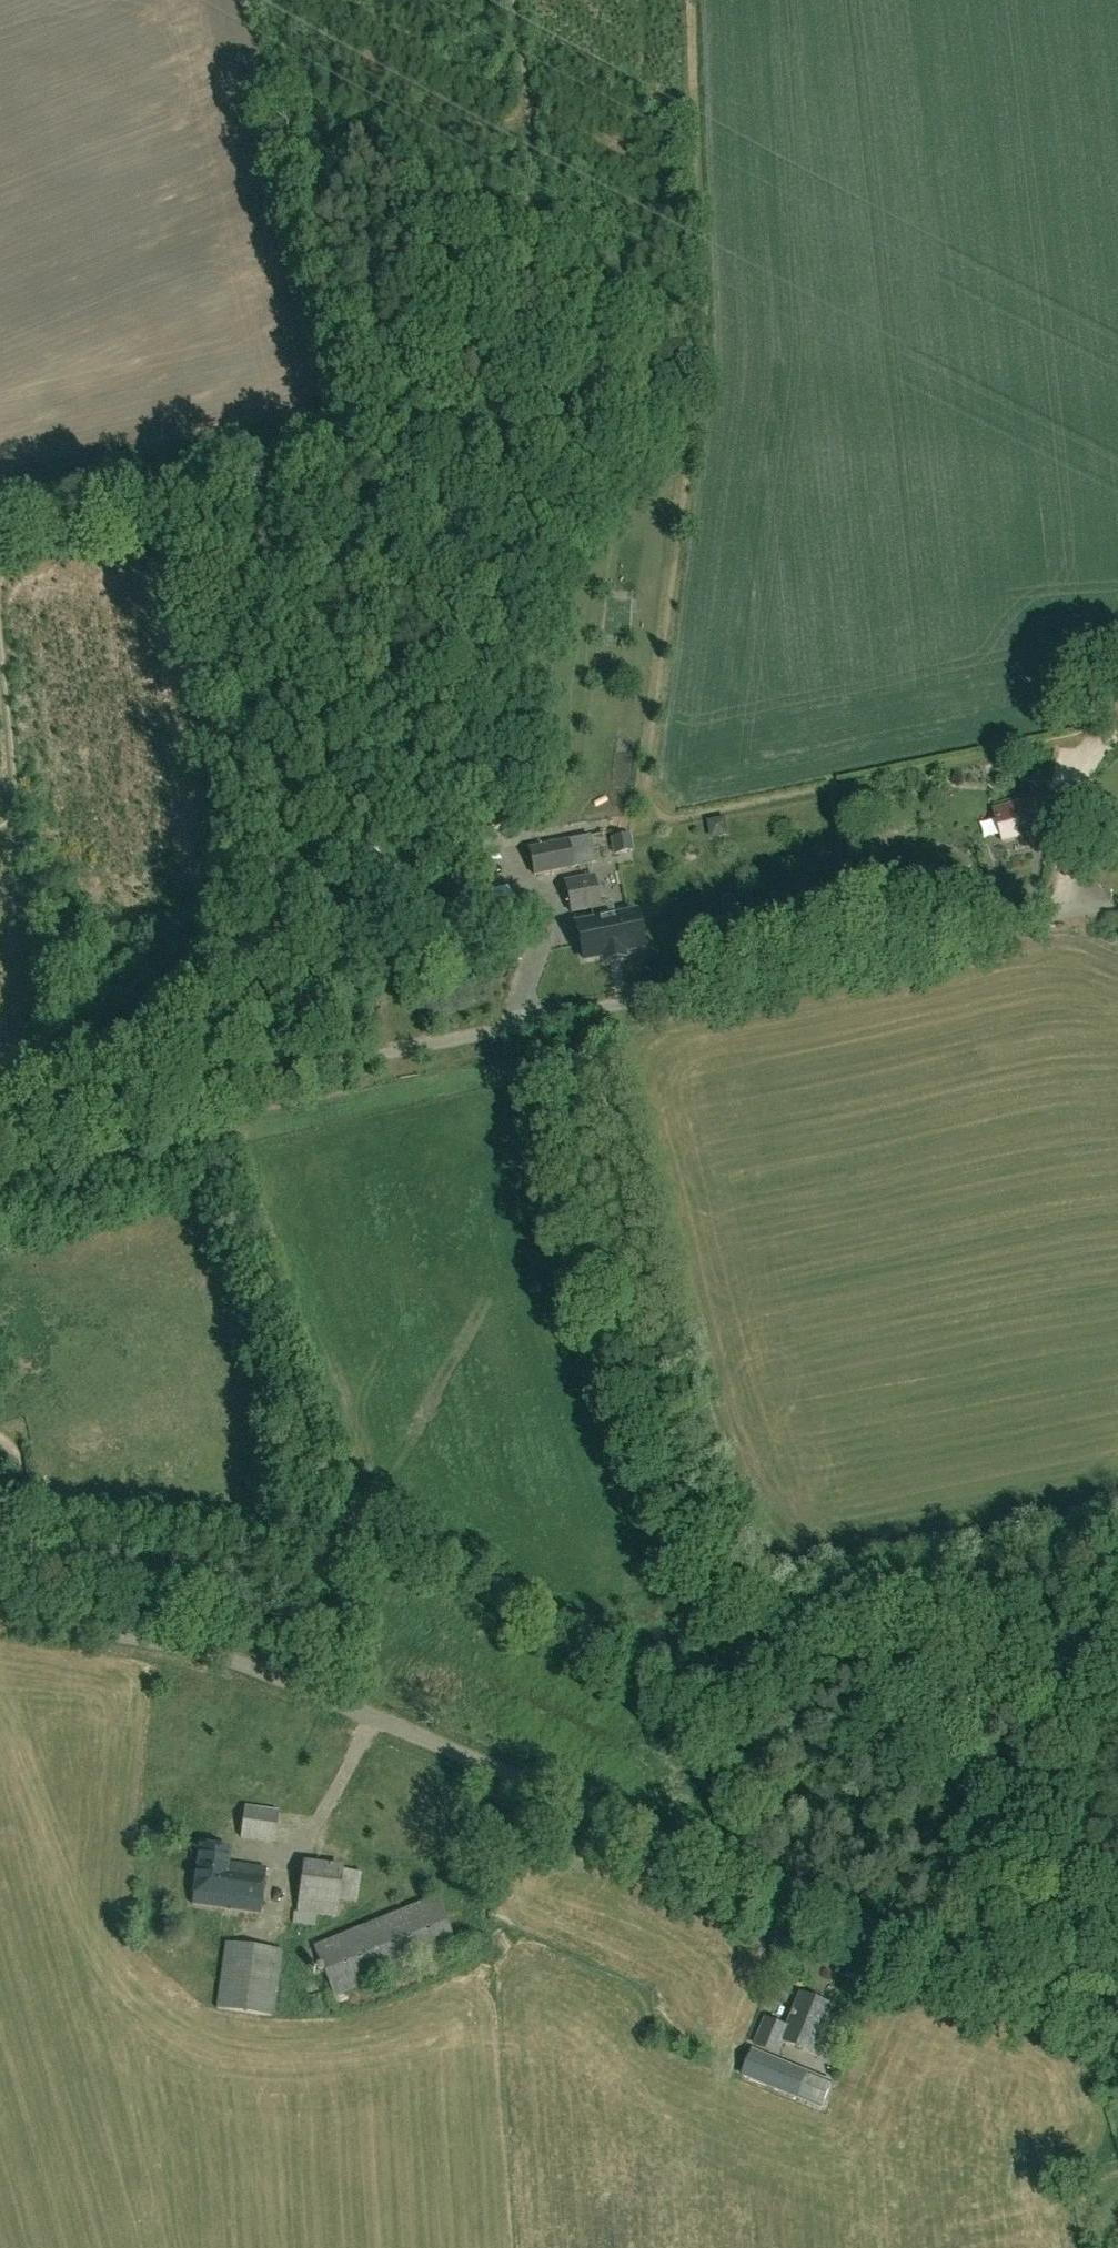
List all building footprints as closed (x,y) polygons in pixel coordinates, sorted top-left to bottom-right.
[(995,811),(1003,840),(1035,831),(1034,828),(1051,824),(1044,800),(1028,805),(1027,802),(995,811)] [(535,874),(596,862),(592,845),(590,836),(569,840),(529,848),(535,874)] [(615,855),(632,851),(629,836),(612,839),(615,855)] [(643,946),(636,912),(615,916),(612,902),(606,904),(605,898),(599,899),(594,876),(565,882),(571,912),(591,908),(594,921),(577,924),(584,958),(604,954),(605,961),(624,957),(623,951),(643,946)] [(274,1842),(279,1813),(245,1808),(240,1837),(274,1842)] [(259,1914),(266,1869),(227,1863),(229,1850),(200,1845),(191,1903),(259,1914)] [(357,1905),(361,1874),(343,1871),(343,1866),(303,1861),(296,1912),(293,1912),(292,1924),(314,1927),(316,1916),(336,1918),(338,1902),(357,1905)] [(334,1997),(457,1947),(436,1897),(314,1948),(334,1997)] [(273,2017),(282,1951),(226,1943),(217,2009),(273,2017)] [(822,2030),(832,2006),(802,1994),(788,2029),(766,2020),(755,2046),(778,2055),(784,2042),(815,2054),(824,2031),(822,2030)] [(824,2107),(833,2085),(806,2075),(807,2074),(753,2052),(743,2077),(797,2098),(798,2096),(824,2107)]
